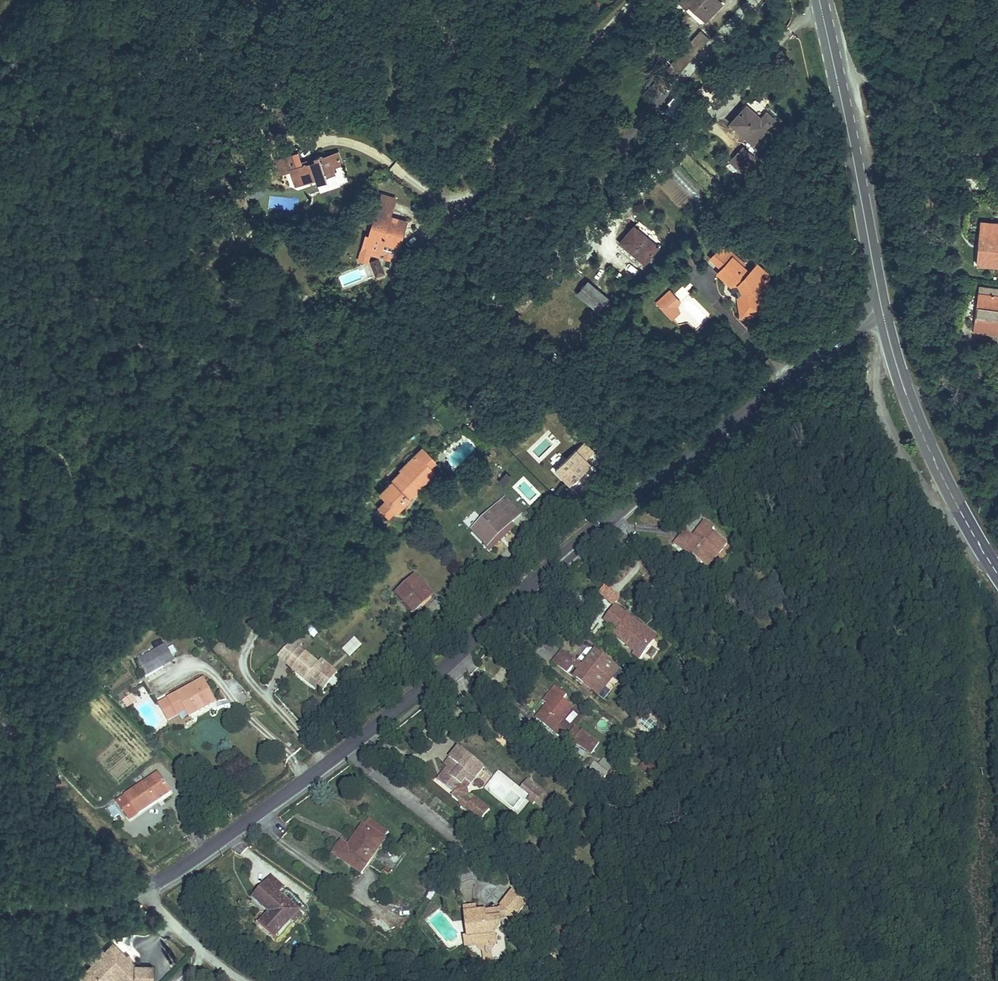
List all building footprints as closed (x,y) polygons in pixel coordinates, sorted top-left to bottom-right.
[(706,25),(718,12),(723,6),(716,0),(691,0),(685,6),(706,25)] [(703,39),(669,78),(676,84),(710,45),(703,39)] [(758,118),(765,111),(754,100),(747,107),(758,118)] [(747,110),(731,128),(753,149),(777,122),(770,115),(762,123),(747,110)] [(740,149),(730,160),(727,164),(738,174),(742,170),(751,160),(740,149)] [(296,175),(300,189),(318,183),(319,187),(328,184),(326,179),(338,176),(335,166),(344,163),(341,153),(322,159),(323,166),(315,169),(313,164),(302,168),(299,159),(283,163),(288,178),(296,175)] [(378,194),(363,250),(393,258),(397,242),(399,234),(403,220),(389,216),(394,198),(378,194)] [(982,217),(977,260),(997,263),(997,219),(982,217)] [(636,225),(629,232),(651,251),(657,245),(636,225)] [(651,251),(629,232),(616,247),(638,267),(651,251)] [(710,257),(722,266),(718,271),(733,282),(741,279),(746,288),(740,294),(745,313),(764,308),(758,288),(768,285),(764,271),(753,263),(749,268),(732,255),(733,253),(722,243),(710,257)] [(378,258),(369,262),(374,276),(384,273),(378,258)] [(588,279),(575,292),(595,309),(607,296),(588,279)] [(978,284),(971,332),(997,336),(997,287),(978,284)] [(679,311),(673,304),(676,301),(667,290),(654,302),(670,319),(679,311)] [(544,405),(533,415),(539,421),(549,411),(544,405)] [(420,445),(414,451),(428,465),(434,460),(420,445)] [(571,449),(554,465),(568,480),(585,464),(571,449)] [(379,486),(387,494),(378,502),(389,513),(397,505),(411,493),(434,472),(428,465),(414,451),(397,466),(399,468),(379,486)] [(507,475),(503,471),(497,478),(501,482),(507,475)] [(505,498),(472,529),(486,544),(519,513),(505,498)] [(699,560),(703,563),(708,567),(718,552),(726,540),(714,531),(715,528),(704,520),(693,535),(684,529),(674,542),(690,554),(687,559),(695,566),(699,560)] [(431,595),(425,588),(413,575),(396,590),(411,608),(413,610),(422,602),(431,595)] [(333,616),(341,608),(335,602),(327,609),(333,616)] [(656,631),(616,604),(605,619),(617,628),(614,632),(634,647),(633,649),(644,656),(655,641),(650,638),(656,631)] [(362,644),(354,636),(341,649),(348,657),(362,644)] [(296,648),(299,644),(290,638),(286,642),(295,649),(296,648)] [(296,648),(295,649),(286,642),(273,655),(284,663),(290,668),(289,669),(303,680),(306,676),(322,689),(336,670),(319,657),(315,663),(296,648)] [(147,676),(176,660),(167,644),(138,659),(147,676)] [(562,648),(557,655),(552,660),(568,672),(572,666),(576,669),(572,675),(603,699),(610,690),(605,686),(613,675),(618,679),(624,671),(619,667),(593,648),(581,663),(562,648)] [(322,689),(306,676),(303,680),(320,692),(322,689)] [(184,711),(187,715),(215,700),(203,678),(175,694),(158,703),(168,720),(184,711)] [(547,699),(535,716),(563,736),(565,733),(591,751),(599,740),(581,727),(580,729),(573,725),(570,729),(560,722),(572,705),(563,699),(567,693),(554,684),(544,698),(547,699)] [(138,701),(133,693),(123,700),(129,708),(138,701)] [(570,727),(576,717),(571,715),(565,724),(570,727)] [(481,764),(457,746),(451,742),(442,753),(448,758),(434,777),(452,789),(457,793),(468,777),(470,778),(481,764)] [(106,743),(98,750),(110,764),(118,757),(106,743)] [(597,766),(600,762),(587,752),(583,757),(597,766)] [(644,756),(637,765),(650,774),(657,765),(644,756)] [(604,757),(600,762),(606,766),(609,761),(604,757)] [(171,792),(158,772),(116,801),(129,820),(171,792)] [(554,799),(528,778),(519,790),(545,810),(554,799)] [(485,810),(481,807),(471,801),(466,808),(475,815),(480,818),(485,810)] [(358,873),(381,840),(387,833),(366,818),(361,826),(345,848),(340,844),(333,854),(358,873)] [(298,912),(300,910),(277,889),(281,885),(270,876),(253,895),(269,909),(257,922),(258,923),(275,937),(291,919),(295,922),(301,915),(298,912)] [(469,935),(465,936),(467,945),(476,943),(477,943),(491,949),(497,938),(494,929),(499,921),(497,913),(513,909),(517,911),(527,897),(512,886),(502,901),(504,903),(493,905),(479,909),(474,910),(472,904),(462,906),(469,935)] [(113,972),(121,980),(151,980),(152,967),(134,966),(113,944),(104,952),(92,964),(75,980),(104,980),(113,972)] [(87,959),(92,964),(104,952),(99,947),(87,959)] [(114,978),(117,980),(121,980),(113,972),(104,980),(111,980),(114,978)]
